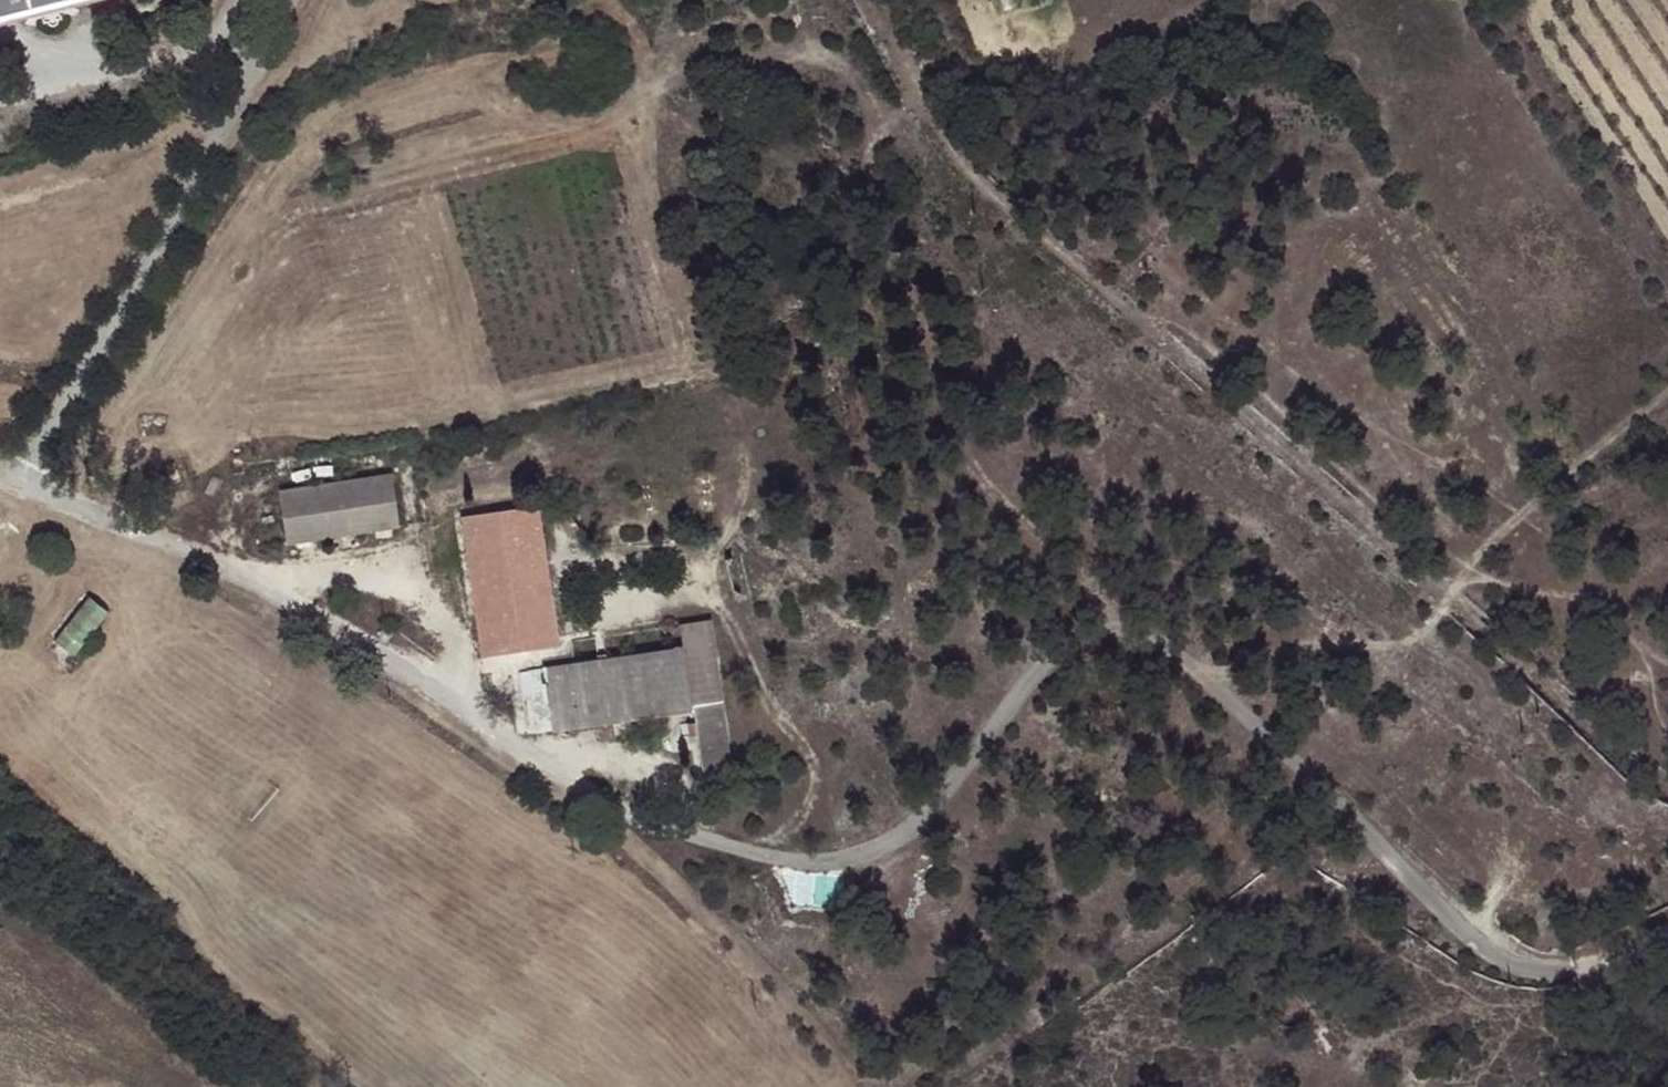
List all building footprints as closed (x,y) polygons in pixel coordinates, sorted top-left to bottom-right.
[(60,0),(0,0),(0,16),(60,0)] [(403,460),(289,474),(296,528),(410,513),(403,460)] [(471,506),(490,623),(559,608),(541,497),(471,506)] [(559,608),(490,623),(495,653),(564,641),(559,608)] [(693,647),(538,671),(543,700),(547,728),(701,703),(710,766),(739,762),(718,619),(689,623),(693,647)] [(543,700),(538,671),(526,673),(530,702),(543,700)]
